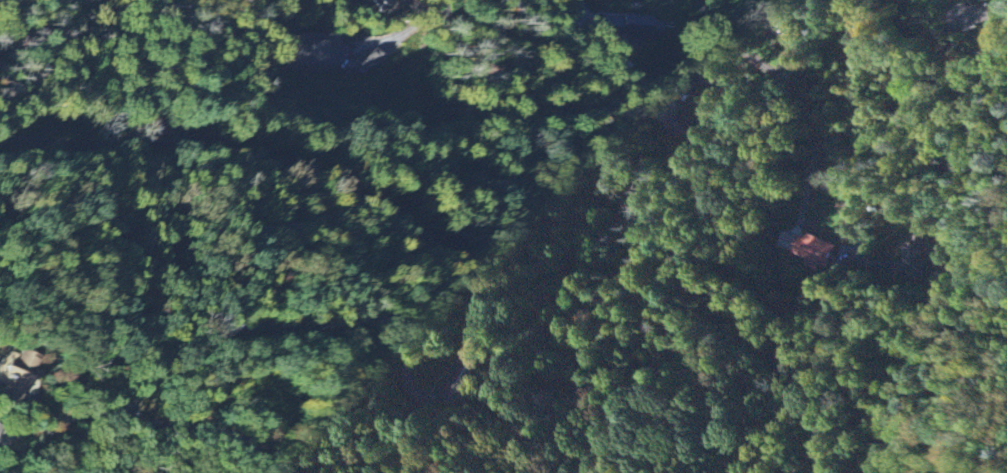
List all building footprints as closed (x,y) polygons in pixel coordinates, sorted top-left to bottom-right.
[(381,11),(393,0),(371,0),(381,11)] [(972,8),(972,4),(955,6),(956,11),(949,13),(952,31),(996,23),(993,4),(972,8)] [(807,260),(804,266),(817,272),(820,265),(827,268),(836,247),(801,232),(792,253),(807,260)] [(906,243),(905,266),(926,267),(927,243),(933,244),(934,237),(912,236),(911,243),(906,243)] [(4,378),(0,388),(0,401),(15,406),(33,358),(15,351),(10,363),(1,359),(0,361),(0,376),(4,378)]
